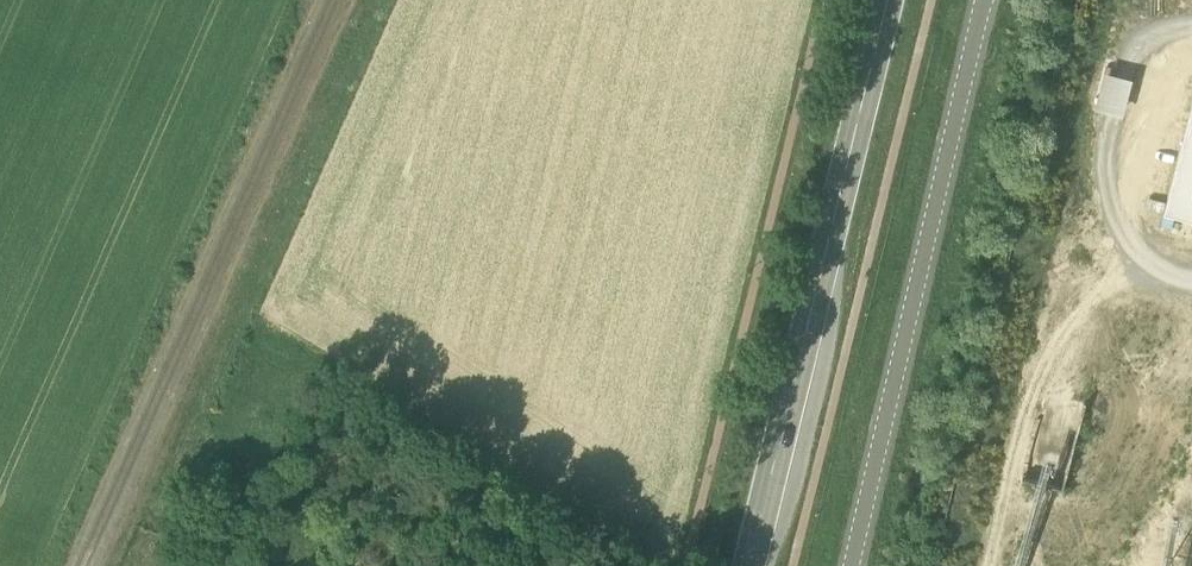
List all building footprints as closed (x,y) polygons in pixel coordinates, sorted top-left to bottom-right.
[(1165,211),(1191,218),(1191,109),(1165,211)]
